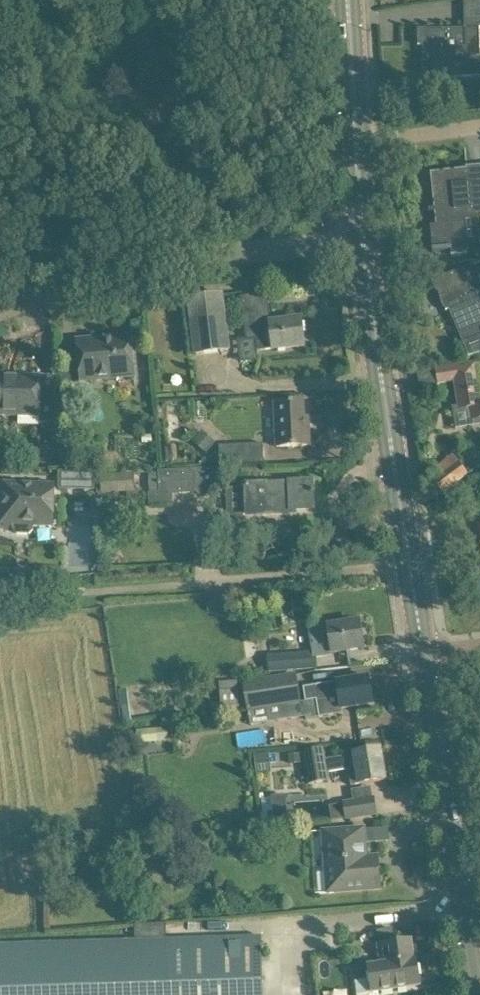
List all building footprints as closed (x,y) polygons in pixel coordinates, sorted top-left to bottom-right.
[(418,32),(418,46),(428,46),(428,58),(424,58),(425,78),(479,77),(479,26),(479,22),(467,22),(467,29),(427,30),(427,32),(418,32)] [(432,251),(450,249),(450,255),(466,253),(463,217),(479,216),(479,165),(467,166),(467,168),(431,171),(436,223),(429,224),(432,251)] [(477,274),(473,265),(434,281),(441,298),(444,296),(448,307),(447,308),(448,310),(449,310),(463,343),(479,336),(479,272),(477,274)] [(270,323),(266,295),(243,298),(248,340),(256,339),(258,352),(285,348),(305,346),(302,319),(270,323)] [(197,355),(229,351),(222,296),(190,300),(197,355)] [(81,382),(135,377),(131,336),(77,341),(81,382)] [(436,369),(439,384),(454,381),(459,410),(470,408),(472,420),(479,419),(479,362),(436,369)] [(41,376),(0,376),(0,416),(40,416),(41,376)] [(306,429),(304,402),(275,403),(277,447),(310,446),(310,429),(306,429)] [(221,466),(264,463),(263,444),(220,447),(221,466)] [(54,466),(55,447),(35,447),(34,465),(54,466)] [(113,455),(99,456),(99,470),(114,470),(113,455)] [(467,474),(456,459),(431,478),(442,493),(467,474)] [(150,507),(174,506),(172,495),(224,492),(222,467),(159,471),(160,493),(150,494),(150,507)] [(95,490),(95,473),(60,472),(60,489),(95,490)] [(313,490),(312,482),(290,483),(290,484),(267,485),(267,483),(247,485),(248,516),(294,513),(294,510),(313,509),(313,494),(314,494),(314,490),(313,490)] [(54,526),(55,485),(2,484),(1,528),(13,529),(13,530),(17,534),(30,535),(34,531),(34,526),(54,526)] [(364,648),(360,621),(309,629),(312,645),(316,645),(317,655),(344,651),(364,648)] [(269,673),(317,669),(315,652),(268,655),(269,673)] [(249,711),(300,703),(296,675),(244,683),(249,711)] [(373,704),(369,677),(318,685),(304,687),(306,702),(317,701),(320,718),(344,714),(343,709),(373,704)] [(221,710),(240,708),(238,681),(219,683),(221,710)] [(139,744),(169,742),(168,729),(138,731),(139,744)] [(295,744),(295,730),(250,731),(250,745),(295,744)] [(326,760),(324,750),(303,753),(308,786),(330,782),(329,773),(349,770),(352,786),(360,785),(386,781),(381,750),(355,755),(326,760)] [(300,753),(290,753),(290,763),(300,762),(300,753)] [(269,755),(254,756),(256,770),(271,769),(269,755)] [(342,803),(329,805),(332,822),(345,820),(377,815),(375,798),(373,798),(353,801),(342,803)] [(272,814),(261,814),(262,823),(273,822),(272,814)] [(367,857),(365,828),(323,831),(328,894),(381,889),(379,856),(367,857)] [(170,908),(164,903),(157,905),(156,912),(161,917),(168,915),(170,908)] [(333,935),(319,938),(325,973),(339,970),(333,935)] [(262,937),(0,945),(0,994),(264,994),(262,937)] [(412,941),(379,946),(381,964),(369,966),(371,979),(355,982),(358,994),(379,994),(379,992),(420,986),(416,958),(414,958),(412,941)]
